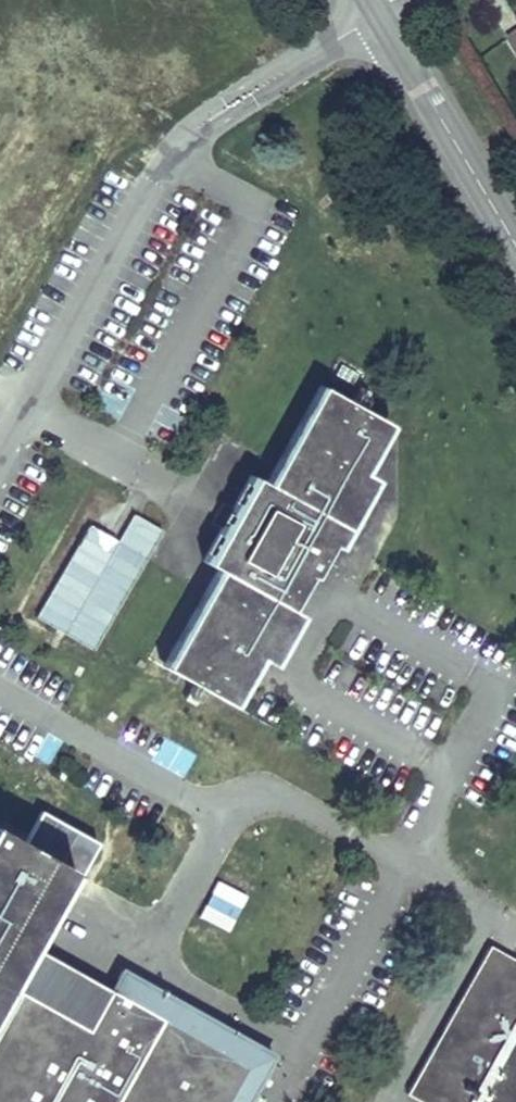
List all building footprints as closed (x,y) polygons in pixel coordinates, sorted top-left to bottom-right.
[(321,386),(318,385),(263,482),(266,484),(321,386)] [(163,668),(230,705),(257,657),(260,658),(269,663),(297,613),(285,606),(305,572),(311,576),(321,559),(325,563),(373,478),(364,473),(361,471),(388,423),(359,407),(354,417),(345,413),(350,402),(321,386),(266,484),(263,482),(249,475),(229,511),(233,512),(224,527),(221,526),(201,561),(215,568),(218,570),(163,668)] [(354,417),(359,407),(350,402),(345,413),(354,417)] [(361,471),(364,473),(392,425),(388,423),(361,471)] [(29,615),(94,652),(162,530),(121,507),(106,533),(91,524),(43,608),(35,604),(29,615)] [(221,526),(224,527),(233,512),(229,511),(221,526)] [(160,666),(163,668),(218,570),(215,568),(160,666)] [(230,705),(233,706),(260,658),(257,657),(230,705)] [(13,764),(0,756),(0,786),(13,764)] [(274,1057),(121,970),(109,991),(87,1031),(12,989),(11,991),(6,988),(63,887),(72,871),(0,830),(0,1101),(248,1101),(274,1057)] [(185,941),(217,956),(253,882),(221,867),(185,941)] [(72,892),(63,887),(6,988),(11,991),(12,989),(87,1031),(109,991),(38,951),(72,892)] [(489,946),(407,1094),(420,1101),(515,1101),(515,961),(489,946)]
